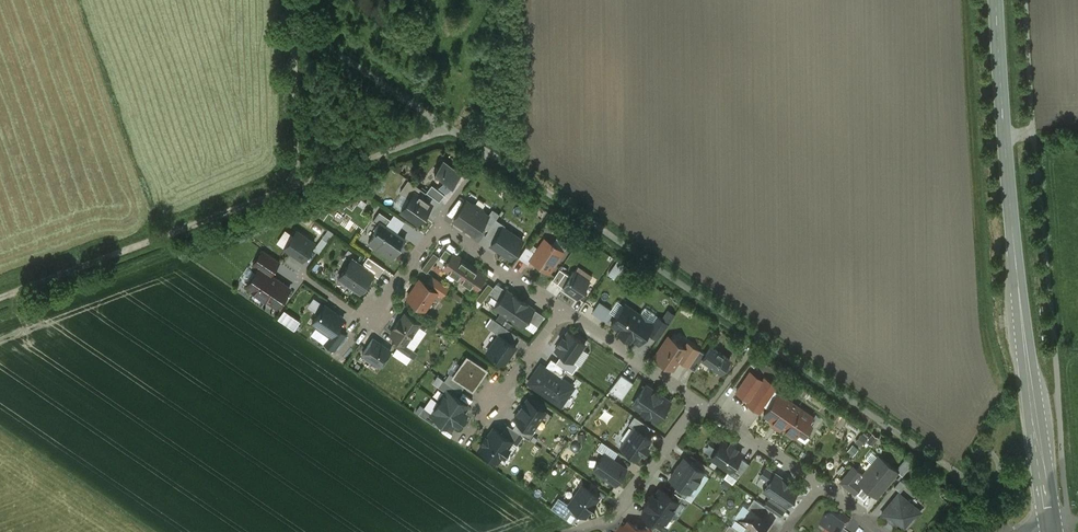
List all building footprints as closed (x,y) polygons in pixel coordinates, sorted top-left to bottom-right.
[(462,172),(444,158),(435,170),(445,178),(439,185),(447,191),(453,184),(462,172)] [(409,179),(401,192),(410,198),(414,193),(411,191),(416,184),(409,179)] [(426,192),(416,184),(411,191),(414,193),(415,191),(423,197),(426,192)] [(445,194),(432,184),(426,192),(440,201),(445,194)] [(410,198),(402,210),(419,222),(432,203),(423,197),(415,191),(414,193),(410,198)] [(467,201),(454,219),(475,233),(488,215),(482,211),(483,209),(474,203),(473,205),(467,201)] [(391,219),(380,211),(373,220),(378,223),(380,220),(386,225),(391,219)] [(386,225),(380,220),(378,223),(374,229),(377,230),(369,242),(392,258),(406,238),(386,225)] [(523,240),(503,226),(491,244),(511,257),(523,240)] [(315,242),(297,230),(285,248),(303,260),(315,242)] [(326,233),(314,248),(320,253),(332,237),(326,233)] [(536,251),(531,259),(531,260),(550,272),(564,251),(545,239),(536,251)] [(527,245),(519,257),(528,264),(531,260),(531,259),(536,251),(527,245)] [(467,263),(446,248),(441,256),(448,261),(444,267),(476,289),(485,276),(472,266),(473,265),(468,262),(467,263)] [(280,260),(264,249),(254,265),(259,268),(270,275),(280,260)] [(434,252),(422,268),(427,272),(439,256),(434,252)] [(385,267),(369,256),(362,265),(373,273),(378,277),(385,267)] [(362,265),(353,258),(340,277),(360,291),(364,285),(365,286),(370,280),(369,279),(373,273),(362,265)] [(270,275),(259,268),(247,286),(254,291),(253,292),(265,300),(266,298),(278,306),(290,288),(270,275)] [(560,269),(553,279),(564,287),(571,276),(560,269)] [(589,281),(574,271),(571,276),(564,287),(578,297),(589,281)] [(448,286),(433,276),(427,284),(438,291),(437,292),(442,295),(448,286)] [(427,284),(420,279),(408,297),(425,309),(437,292),(438,291),(427,284)] [(489,282),(480,294),(485,298),(494,286),(489,282)] [(496,283),(490,292),(501,299),(506,290),(496,283)] [(521,299),(507,289),(506,290),(501,299),(495,306),(509,316),(521,299)] [(480,294),(477,298),(482,302),(485,298),(480,294)] [(534,308),(521,299),(509,316),(523,325),(528,318),(534,309),(534,308)] [(625,303),(610,326),(638,345),(654,322),(625,303)] [(325,305),(313,322),(331,335),(337,328),(344,318),(325,305)] [(534,309),(528,318),(538,325),(545,316),(534,309)] [(406,313),(401,319),(400,319),(394,327),(395,328),(391,334),(396,338),(405,344),(406,344),(420,323),(406,313)] [(496,331),(501,323),(493,318),(487,326),(496,331)] [(517,335),(501,323),(496,331),(495,332),(499,335),(499,334),(512,343),(517,335)] [(345,334),(337,328),(331,335),(325,343),(334,349),(345,334)] [(562,353),(573,361),(586,343),(567,331),(555,348),(562,353)] [(512,343),(499,334),(499,335),(487,352),(504,364),(517,346),(512,343)] [(687,349),(686,348),(669,337),(656,356),(673,368),(679,360),(687,349)] [(391,351),(373,338),(363,354),(381,366),(391,351)] [(405,344),(396,338),(392,344),(409,355),(413,349),(406,344),(405,344)] [(687,349),(679,360),(689,367),(701,350),(690,343),(686,348),(687,349)] [(706,354),(703,359),(721,372),(730,359),(711,346),(706,354)] [(703,359),(706,354),(701,350),(689,367),(695,370),(703,359)] [(573,361),(562,353),(556,362),(567,369),(572,373),(578,364),(573,361)] [(487,370),(467,356),(461,364),(463,366),(455,377),(468,386),(473,389),(487,370)] [(544,367),(561,379),(567,369),(556,362),(551,358),(544,367)] [(541,365),(529,383),(561,405),(573,387),(561,379),(544,367),(541,365)] [(777,386),(765,377),(759,385),(749,400),(747,403),(760,411),(764,405),(775,390),(777,386)] [(438,386),(447,392),(448,390),(456,396),(459,390),(443,379),(438,386)] [(753,381),(743,395),(749,400),(759,385),(753,381)] [(659,394),(647,385),(633,405),(645,413),(659,394)] [(439,402),(463,419),(466,415),(465,411),(469,405),(456,396),(448,390),(447,392),(439,402)] [(811,414),(775,390),(764,405),(769,408),(764,414),(773,421),(773,422),(780,427),(781,426),(796,436),(801,429),(806,433),(807,432),(815,420),(810,416),(811,414)] [(671,402),(659,394),(645,413),(657,422),(671,402)] [(545,409),(530,399),(517,418),(532,429),(545,409)] [(461,423),(463,419),(439,402),(432,412),(431,414),(439,420),(452,429),(456,423),(461,423)] [(431,414),(432,412),(421,405),(416,412),(435,425),(439,420),(431,414)] [(508,424),(502,433),(512,441),(517,445),(524,436),(508,424)] [(621,445),(639,457),(652,439),(634,427),(621,445)] [(512,441),(502,433),(494,428),(487,438),(486,437),(482,442),(484,443),(480,449),(498,461),(502,455),(504,456),(510,448),(508,447),(512,441)] [(806,433),(801,429),(796,436),(806,442),(811,435),(807,432),(806,433)] [(723,441),(712,458),(730,470),(739,456),(742,453),(736,449),(737,447),(731,442),(729,445),(723,441)] [(605,456),(596,469),(615,482),(624,469),(605,456)] [(749,463),(739,456),(730,470),(728,472),(737,478),(749,463)] [(864,475),(859,481),(863,484),(877,496),(897,472),(879,457),(864,475)] [(672,478),(690,490),(703,471),(685,459),(672,478)] [(854,467),(842,482),(855,493),(863,484),(859,481),(864,475),(854,467)] [(777,474),(766,490),(787,506),(799,490),(777,474)] [(583,487),(571,504),(586,514),(598,498),(583,487)] [(679,502),(660,489),(655,496),(652,494),(648,500),(670,514),(679,502)] [(921,512),(899,493),(882,514),(902,531),(909,523),(910,524),(921,512)] [(748,508),(752,511),(753,510),(764,518),(771,509),(754,498),(748,508)] [(670,514),(648,500),(644,505),(647,507),(642,514),(661,527),(670,514)] [(740,524),(752,531),(768,531),(773,524),(764,518),(753,510),(752,511),(748,517),(746,516),(740,524)] [(831,511),(820,527),(828,531),(843,531),(849,523),(831,511)] [(620,531),(645,531),(643,530),(628,521),(620,531)]
